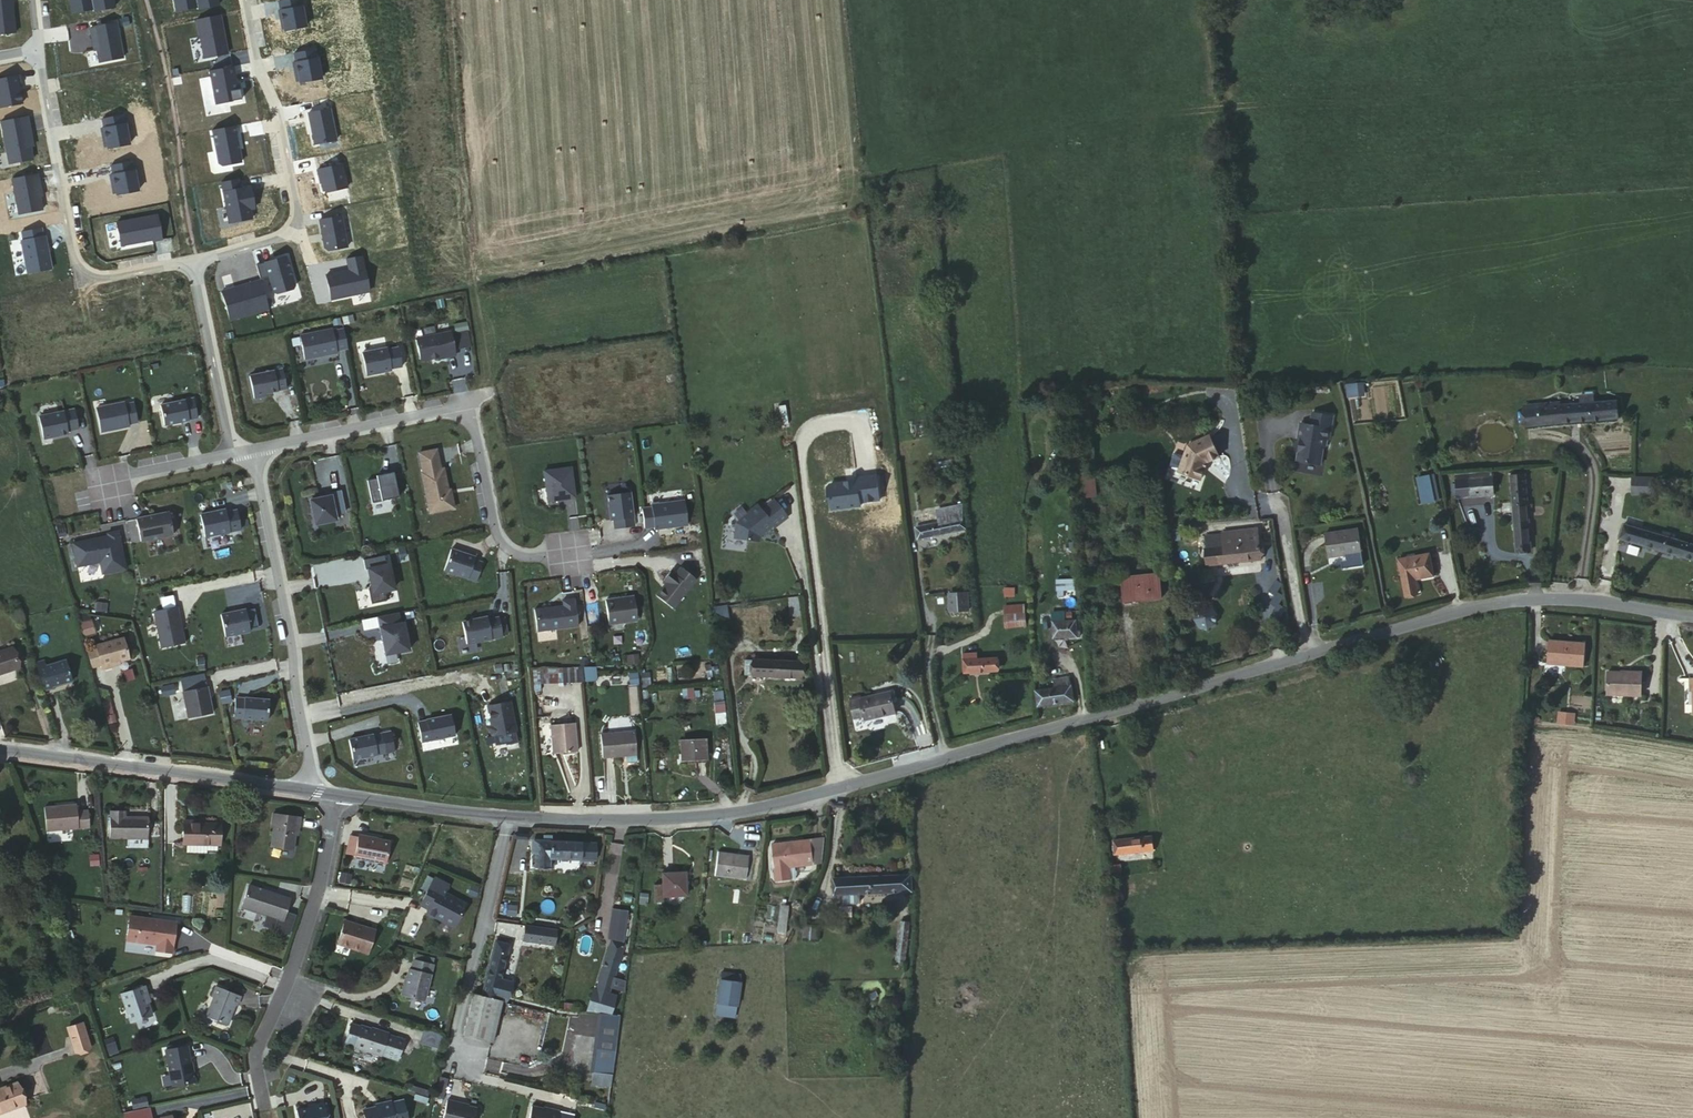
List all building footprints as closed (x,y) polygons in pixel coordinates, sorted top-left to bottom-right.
[(348,351),(344,331),(333,334),(332,331),(300,339),(305,362),(338,355),(337,353),(348,351)] [(452,356),(447,333),(413,340),(417,360),(420,362),(435,359),(435,360),(452,356)] [(362,353),(367,375),(391,370),(387,348),(362,353)] [(249,377),(254,400),(266,397),(265,394),(278,392),(278,391),(286,389),(282,370),(249,377)] [(1363,387),(1348,387),(1348,398),(1363,397),(1363,387)] [(1565,403),(1543,404),(1544,425),(1566,424),(1620,421),(1620,400),(1603,400),(1603,392),(1585,392),(1586,402),(1565,403)] [(160,408),(164,428),(188,422),(197,420),(193,400),(160,408)] [(1544,425),(1543,404),(1530,404),(1531,426),(1544,425)] [(126,407),(126,405),(97,411),(103,435),(131,428),(130,426),(139,424),(135,405),(126,407)] [(1329,443),(1333,430),(1337,418),(1317,412),(1313,424),(1293,418),(1289,431),(1299,434),(1296,442),(1291,444),(1286,460),(1291,469),(1313,475),(1320,450),(1324,452),(1327,442),(1329,443)] [(81,434),(77,415),(41,423),(46,445),(71,439),(70,437),(81,434)] [(1178,475),(1201,483),(1207,464),(1219,459),(1210,436),(1188,446),(1178,475)] [(417,450),(428,513),(452,509),(441,446),(417,450)] [(366,480),(371,503),(398,497),(392,472),(383,474),(384,476),(376,478),(366,480)] [(577,505),(573,474),(545,478),(549,506),(552,509),(577,505)] [(1093,477),(1069,482),(1072,498),(1096,494),(1093,477)] [(1494,477),(1471,479),(1472,500),(1495,499),(1494,477)] [(1438,503),(1433,478),(1428,479),(1432,504),(1438,503)] [(1527,478),(1512,480),(1519,552),(1533,551),(1527,478)] [(1432,504),(1428,479),(1417,481),(1421,506),(1432,504)] [(1652,479),(1633,480),(1634,493),(1653,492),(1652,479)] [(345,515),(340,493),(331,495),(331,498),(321,500),(311,502),(316,527),(337,522),(336,517),(345,515)] [(615,534),(635,531),(630,497),(608,500),(611,525),(614,525),(615,534)] [(748,512),(736,522),(735,538),(760,539),(760,531),(762,532),(771,523),(774,526),(787,514),(773,498),(760,508),(756,503),(747,510),(748,512)] [(654,531),(654,533),(687,528),(684,504),(641,511),(644,533),(654,531)] [(918,540),(967,528),(966,508),(914,521),(918,540)] [(197,519),(202,541),(237,533),(233,514),(222,516),(222,513),(197,519)] [(170,514),(138,520),(143,544),(175,537),(170,514)] [(1615,527),(1611,545),(1692,563),(1692,544),(1615,527)] [(105,534),(73,541),(79,569),(100,564),(101,571),(104,572),(124,568),(115,529),(105,531),(105,534)] [(1032,529),(1032,548),(1043,548),(1043,529),(1032,529)] [(1357,530),(1324,538),(1329,559),(1348,554),(1349,558),(1351,566),(1364,563),(1357,530)] [(1262,559),(1261,545),(1260,531),(1209,536),(1210,550),(1205,550),(1207,565),(1262,559)] [(475,558),(452,551),(445,572),(476,582),(482,563),(474,561),(475,558)] [(1046,552),(1034,551),(1034,574),(1045,575),(1046,552)] [(1418,595),(1416,583),(1433,579),(1428,554),(1398,560),(1403,585),(1405,598),(1418,595)] [(1351,566),(1349,558),(1341,560),(1343,568),(1351,566)] [(394,586),(389,563),(369,567),(372,581),(368,587),(372,602),(387,599),(385,589),(394,586)] [(674,571),(667,580),(670,583),(659,596),(675,609),(699,580),(683,567),(677,574),(674,571)] [(1161,577),(1124,581),(1126,597),(1140,596),(1140,602),(1164,599),(1161,577)] [(1054,579),(1055,592),(1073,592),(1073,578),(1054,579)] [(1017,581),(1006,582),(1006,597),(1018,596),(1017,581)] [(968,594),(951,594),(952,611),(970,611),(968,594)] [(789,616),(800,615),(798,596),(787,598),(789,616)] [(608,602),(611,625),(638,621),(635,598),(608,602)] [(567,606),(539,609),(542,631),(582,626),(579,599),(566,600),(567,606)] [(1196,599),(1192,626),(1210,630),(1215,602),(1196,599)] [(1052,606),(1052,617),(1062,617),(1061,605),(1052,606)] [(1003,617),(1025,616),(1024,606),(1003,608),(1003,617)] [(176,609),(153,614),(161,651),(184,646),(176,609)] [(399,609),(378,613),(386,651),(410,646),(404,618),(401,619),(399,609)] [(247,610),(221,616),(225,637),(251,631),(247,610)] [(475,612),(450,618),(455,640),(491,632),(491,631),(487,614),(487,613),(476,615),(475,612)] [(487,614),(491,631),(496,630),(492,613),(487,614)] [(1026,627),(1025,616),(1003,617),(1004,629),(1026,627)] [(1062,617),(1052,617),(1054,639),(1077,638),(1076,616),(1062,617)] [(91,621),(80,624),(83,637),(94,634),(91,621)] [(94,654),(97,670),(98,673),(110,671),(110,668),(125,664),(120,642),(93,648),(94,654)] [(1550,644),(1549,665),(1584,668),(1585,646),(1550,644)] [(19,668),(12,651),(0,656),(0,676),(19,668)] [(967,660),(963,660),(964,676),(1000,673),(999,656),(979,658),(978,653),(967,654),(967,660)] [(90,672),(97,670),(94,654),(86,656),(90,672)] [(626,665),(639,665),(639,654),(626,654),(626,665)] [(33,665),(42,694),(53,690),(52,687),(74,680),(67,660),(46,667),(45,662),(33,665)] [(753,676),(754,660),(745,660),(744,675),(753,676)] [(802,664),(754,660),(753,676),(801,680),(802,664)] [(583,683),(582,668),(531,670),(531,691),(536,691),(537,685),(583,683)] [(592,668),(582,668),(583,683),(593,683),(592,668)] [(629,684),(650,684),(650,671),(629,672),(629,684)] [(1645,677),(1609,674),(1607,695),(1643,699),(1645,677)] [(1035,688),(1037,706),(1076,702),(1073,676),(1054,678),(1055,686),(1035,688)] [(208,690),(179,697),(184,723),(214,717),(208,690)] [(722,690),(712,691),(716,724),(727,722),(722,690)] [(866,718),(867,722),(896,716),(891,697),(863,704),(866,718)] [(247,701),(237,700),(236,720),(266,721),(266,701),(247,700),(247,701)] [(855,720),(866,718),(863,704),(852,706),(855,720)] [(1575,725),(1575,712),(1557,711),(1556,724),(1575,725)] [(419,720),(423,740),(457,732),(452,712),(428,718),(419,720)] [(547,724),(547,754),(561,754),(571,754),(570,724),(547,724)] [(506,756),(500,726),(477,731),(481,751),(480,753),(481,759),(484,760),(506,756)] [(384,732),(376,734),(348,740),(353,759),(388,751),(384,732)] [(602,734),(603,758),(620,759),(620,755),(626,755),(626,766),(636,766),(636,754),(634,734),(602,734)] [(681,742),(683,761),(708,758),(705,740),(681,742)] [(76,816),(75,808),(45,811),(49,836),(90,832),(88,815),(76,816)] [(125,812),(109,811),(107,838),(147,841),(157,842),(156,822),(148,822),(148,819),(125,817),(125,812)] [(300,819),(272,817),(271,829),(274,829),(272,851),(294,852),(296,831),(300,831),(300,819)] [(205,855),(205,852),(205,843),(214,844),(218,844),(220,827),(194,826),(194,821),(184,821),(183,843),(186,843),(185,854),(205,855)] [(755,835),(755,823),(736,822),(736,835),(755,835)] [(357,838),(355,857),(354,860),(387,863),(389,840),(358,835),(357,838)] [(346,856),(355,857),(357,838),(349,836),(346,856)] [(1152,838),(1113,845),(1116,862),(1154,856),(1152,838)] [(548,869),(549,859),(580,861),(581,845),(544,842),(533,841),(532,859),(534,859),(534,868),(548,869)] [(810,864),(810,863),(810,841),(771,844),(771,865),(771,877),(784,877),(784,865),(810,864)] [(810,841),(810,863),(823,863),(825,841),(810,841)] [(213,852),(214,844),(205,843),(205,852),(213,852)] [(746,857),(718,852),(715,874),(743,880),(746,857)] [(860,907),(859,897),(912,892),(912,871),(834,878),(834,899),(843,899),(845,909),(860,907)] [(664,874),(663,897),(686,898),(687,875),(664,874)] [(435,880),(423,905),(430,910),(429,913),(454,928),(467,906),(449,896),(452,888),(435,880)] [(271,897),(248,890),(243,909),(282,922),(289,900),(271,895),(271,897)] [(755,910),(758,895),(747,894),(745,908),(755,910)] [(790,907),(781,907),(778,935),(787,935),(790,907)] [(513,909),(503,908),(502,918),(512,919),(513,909)] [(595,990),(588,1013),(602,1016),(608,1018),(617,988),(627,991),(629,981),(619,979),(630,943),(627,943),(631,911),(618,909),(613,937),(614,941),(599,991),(595,990)] [(174,924),(128,920),(126,940),(153,943),(153,949),(173,950),(174,924)] [(369,955),(376,934),(372,933),(367,929),(346,922),(340,945),(369,955)] [(914,923),(900,922),(896,963),(911,964),(914,923)] [(557,932),(526,926),(523,941),(553,947),(557,932)] [(812,942),(812,928),(803,929),(804,942),(812,942)] [(494,944),(482,998),(503,1002),(506,1003),(510,983),(501,981),(508,946),(494,944)] [(432,965),(414,961),(413,971),(409,971),(407,984),(402,987),(400,998),(425,1002),(432,965)] [(743,981),(723,977),(715,1016),(736,1020),(743,981)] [(243,995),(217,986),(213,995),(217,996),(209,1016),(230,1024),(237,1003),(241,1005),(243,995)] [(145,989),(122,996),(131,1023),(151,1017),(144,999),(148,998),(145,989)] [(482,998),(475,997),(470,1024),(468,1036),(494,1041),(496,1029),(503,1002),(482,998)] [(591,1069),(610,1073),(621,1021),(608,1018),(602,1016),(591,1069)] [(70,1041),(80,1038),(87,1037),(82,1024),(66,1030),(69,1038),(70,1041)] [(357,1029),(349,1027),(343,1047),(352,1049),(352,1050),(384,1060),(386,1052),(400,1056),(404,1042),(389,1038),(390,1034),(381,1031),(380,1035),(357,1029)] [(424,1028),(419,1042),(439,1048),(444,1034),(424,1028)] [(87,1037),(80,1038),(70,1041),(72,1046),(75,1056),(85,1054),(91,1052),(89,1043),(87,1037)] [(185,1047),(163,1053),(174,1088),(197,1083),(193,1069),(189,1071),(187,1063),(189,1062),(185,1047)] [(386,1052),(384,1060),(398,1064),(400,1056),(386,1052)] [(23,1109),(18,1093),(0,1099),(0,1117),(23,1109)] [(449,1102),(445,1117),(476,1117),(477,1110),(460,1106),(460,1104),(449,1102)] [(401,1103),(389,1105),(389,1104),(378,1105),(379,1110),(364,1113),(365,1117),(404,1117),(401,1103)] [(295,1112),(296,1117),(327,1117),(325,1104),(313,1106),(313,1109),(295,1112)] [(530,1107),(528,1117),(557,1117),(558,1111),(549,1109),(549,1111),(530,1107)]
